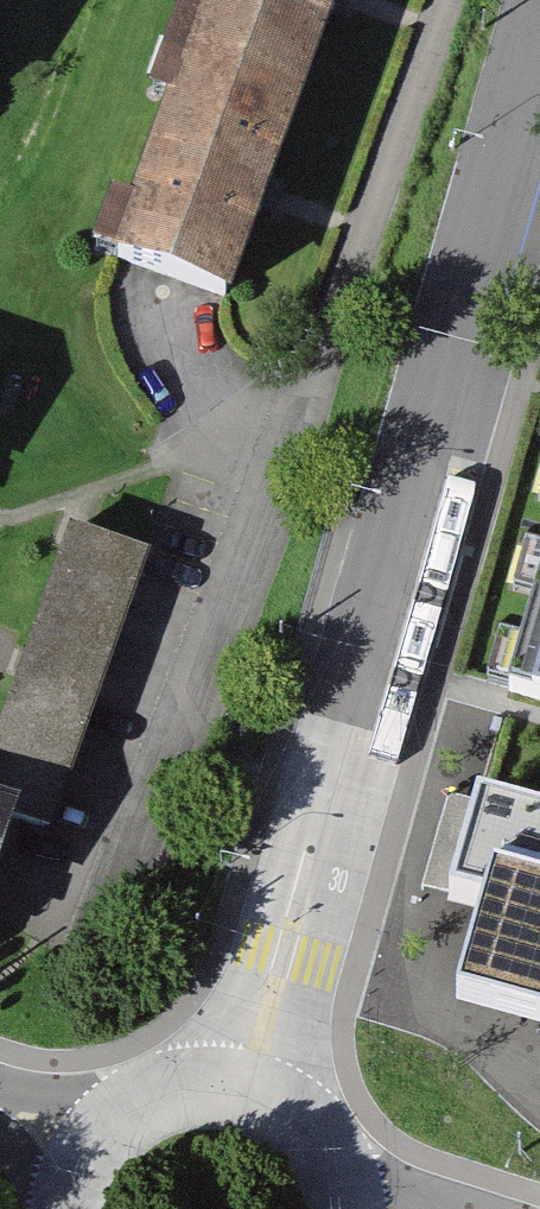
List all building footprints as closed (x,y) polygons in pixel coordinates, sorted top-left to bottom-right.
[(225,296),(334,0),(211,0),(117,257),(225,296)] [(51,820),(147,551),(68,523),(0,715),(0,803),(15,808),(51,820)] [(506,683),(539,693),(539,564),(506,683)] [(477,793),(448,893),(483,903),(456,998),(539,1022),(539,811),(477,793)] [(15,808),(0,803),(0,852),(15,808)]
